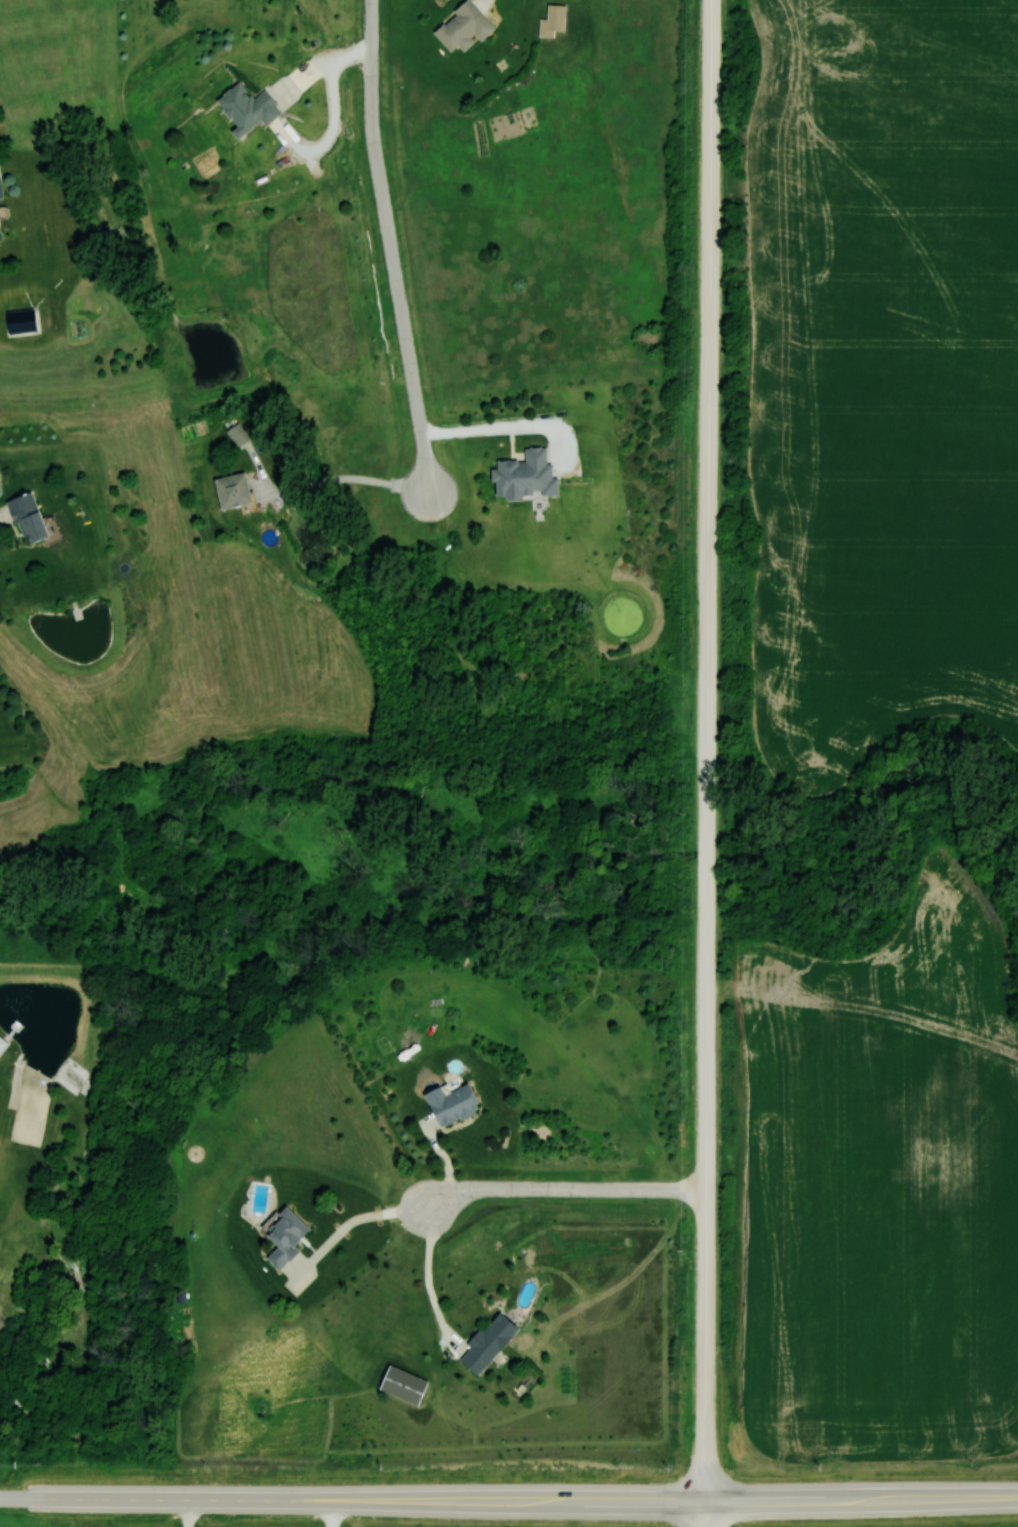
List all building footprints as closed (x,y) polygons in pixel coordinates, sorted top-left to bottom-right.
[(490,28),(470,0),(466,0),(428,28),(445,52),(455,45),(459,51),(490,28)] [(277,111),(264,90),(249,99),(239,82),(213,98),(231,127),(227,130),(233,139),(277,111)] [(236,447),(248,438),(236,421),(224,430),(236,447)] [(491,498),(555,495),(554,477),(549,477),(549,463),(543,463),(543,447),(522,447),(522,460),(494,461),(494,469),(490,469),(491,498)] [(218,509),(248,501),(240,471),(210,479),(218,509)] [(43,535),(28,490),(4,498),(19,543),(43,535)] [(436,1086),(418,1095),(435,1129),(478,1108),(465,1082),(440,1095),(436,1086)] [(306,1230),(285,1208),(258,1233),(272,1249),(263,1257),(275,1270),(296,1251),(290,1245),(306,1230)] [(467,1349),(457,1360),(474,1376),(510,1338),(489,1318),(464,1345),(467,1349)]
